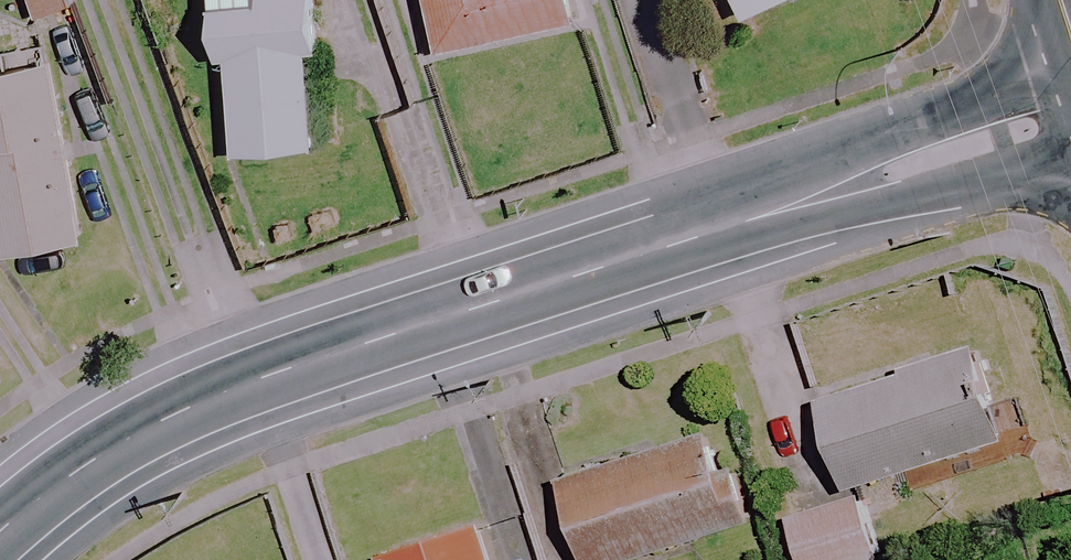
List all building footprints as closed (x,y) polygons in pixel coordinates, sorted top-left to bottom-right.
[(67,0),(27,0),(33,18),(69,7),(67,0)] [(299,0),(211,0),(234,157),(320,145),(299,0)] [(436,52),(571,23),(566,0),(425,0),(436,52)] [(47,66),(0,76),(0,257),(81,241),(47,66)] [(991,406),(973,351),(819,400),(849,493),(1031,435),(1019,397),(991,406)] [(707,438),(563,488),(587,559),(644,559),(748,525),(731,474),(721,477),(707,438)] [(858,498),(788,522),(801,559),(879,559),(858,498)] [(487,529),(384,559),(496,559),(487,529)]
